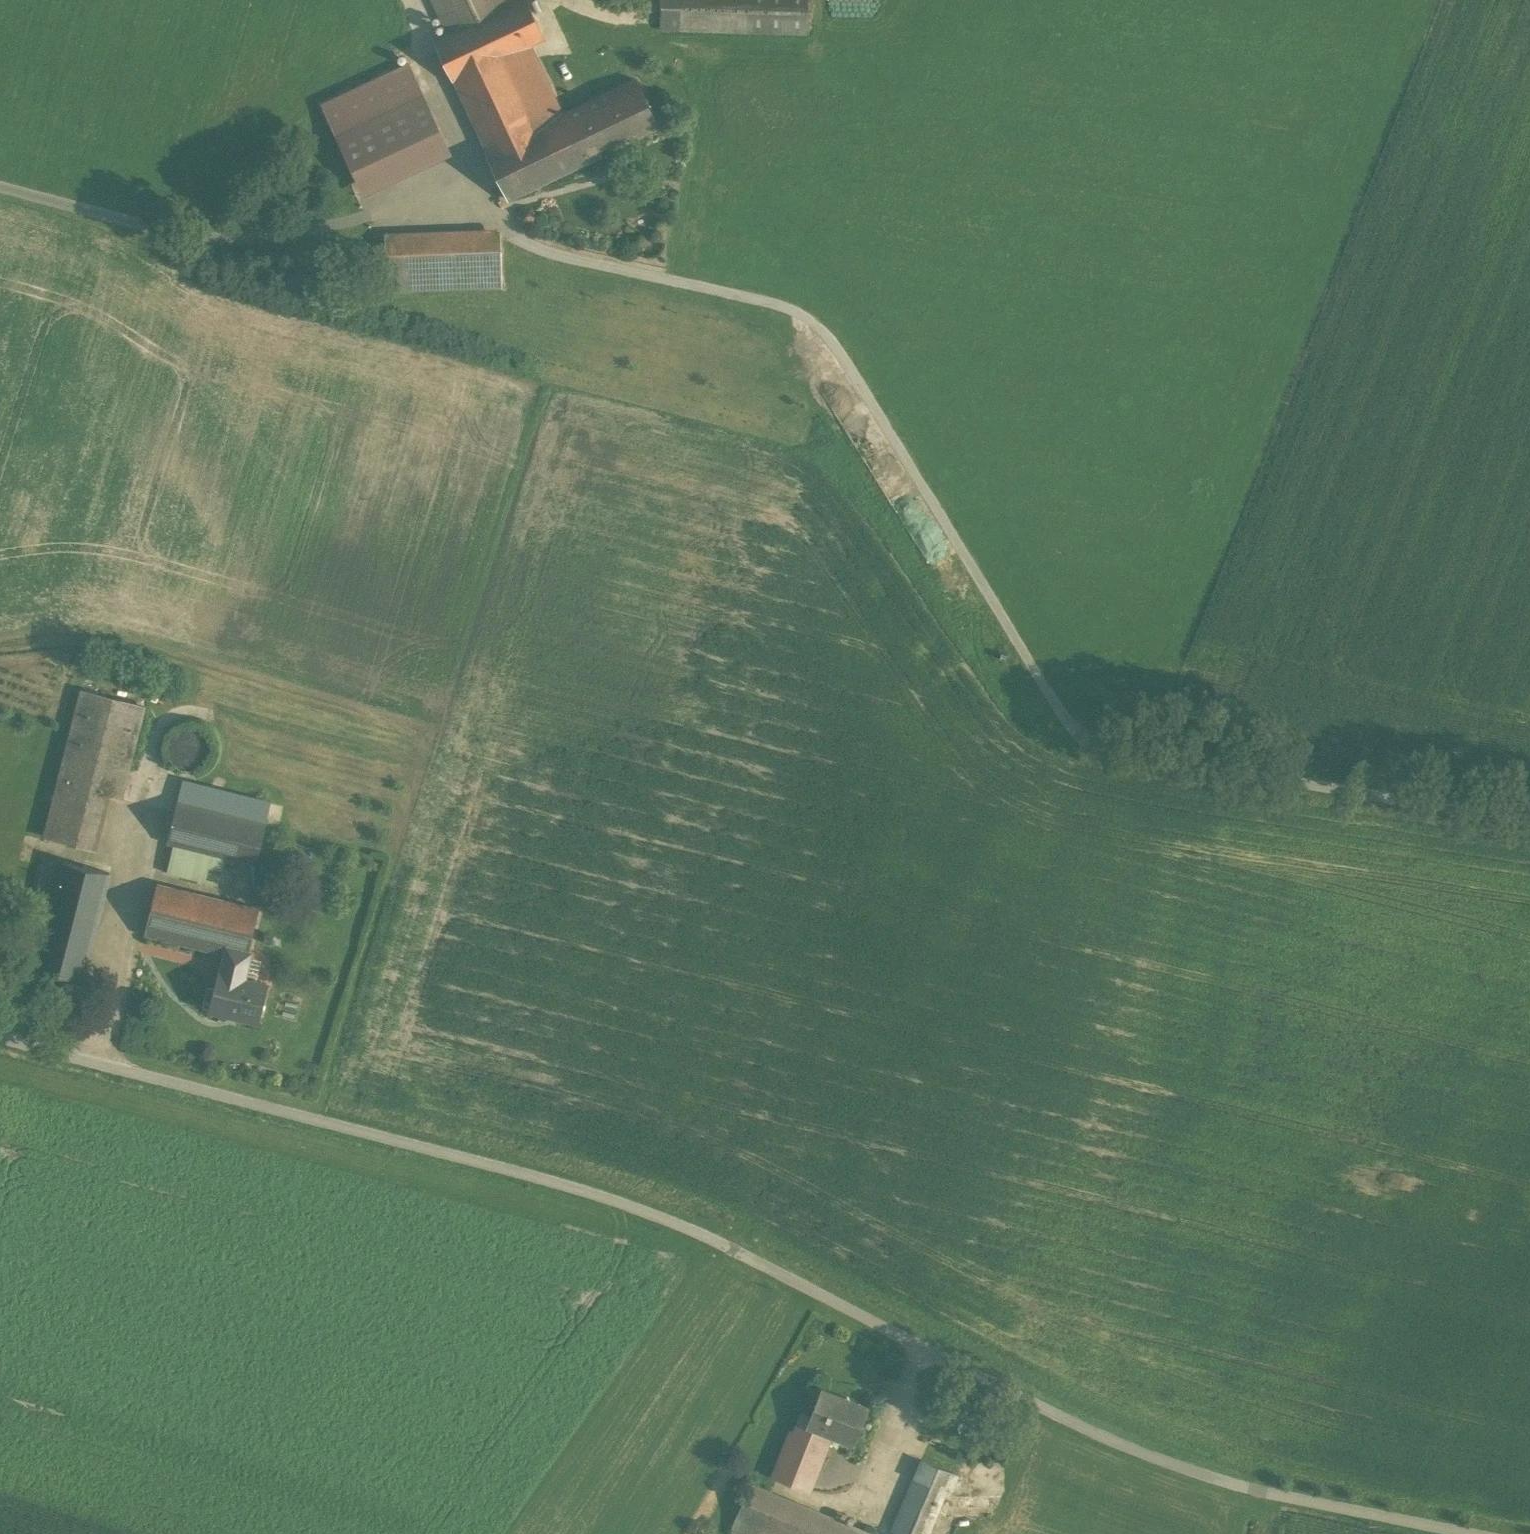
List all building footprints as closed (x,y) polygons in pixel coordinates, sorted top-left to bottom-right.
[(487,148),(561,113),(529,44),(543,37),(526,0),(517,0),(508,4),(449,31),(434,38),(452,78),(454,77),(487,148)] [(449,31),(508,4),(506,0),(434,0),(449,31)] [(805,30),(806,0),(659,0),(659,28),(677,28),(805,30)] [(392,71),(321,104),(364,195),(451,154),(408,63),(392,71)] [(487,148),(485,149),(507,197),(601,153),(597,146),(633,129),(637,136),(659,126),(637,78),(561,113),(487,148)] [(385,235),(387,290),(501,286),(500,231),(385,235)] [(150,689),(81,672),(45,817),(98,830),(111,777),(127,781),(150,689)] [(212,711),(205,706),(196,704),(189,704),(181,707),(173,713),(169,721),(168,729),(169,738),(173,745),(179,752),(190,756),(199,756),(208,752),(215,746),(219,740),(221,731),(218,718),(212,711)] [(271,805),(184,782),(173,823),(260,846),(271,805)] [(114,858),(71,848),(46,953),(89,963),(114,858)] [(264,893),(164,868),(150,922),(226,941),(212,997),(261,1010),(271,969),(246,963),(264,893)] [(867,1407),(821,1389),(810,1416),(803,1413),(795,1433),(791,1432),(774,1475),(809,1489),(831,1433),(853,1442),(867,1407)] [(922,1459),(891,1533),(928,1533),(947,1488),(951,1489),(957,1474),(922,1459)] [(751,1483),(730,1531),(736,1533),(870,1533),(751,1483)]
